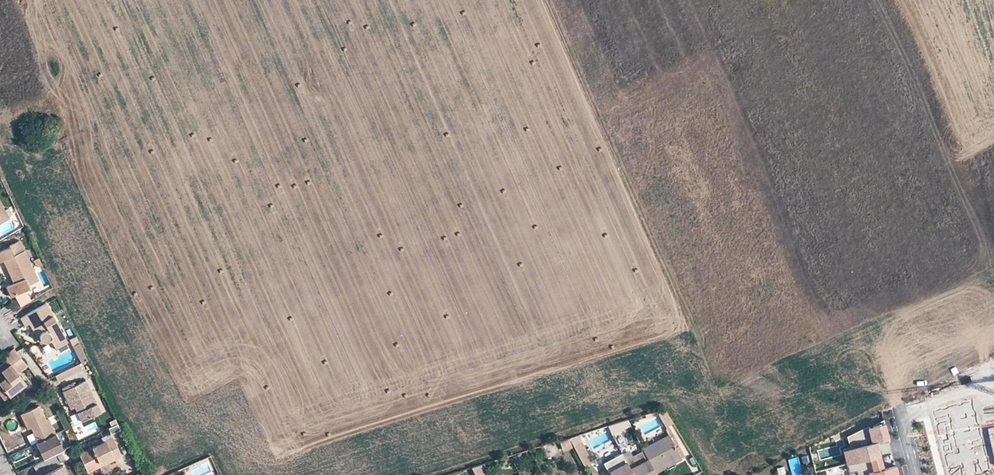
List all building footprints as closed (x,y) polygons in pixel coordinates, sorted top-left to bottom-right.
[(12,284),(5,287),(10,298),(14,297),(19,294),(24,292),(28,289),(27,286),(36,282),(22,251),(17,242),(7,246),(8,248),(0,252),(0,262),(1,261),(4,260),(11,276),(16,278),(17,282),(12,284)] [(1,261),(12,284),(17,282),(16,278),(11,276),(4,260),(1,261)] [(29,302),(24,292),(19,294),(14,297),(19,308),(29,302)] [(49,340),(55,349),(67,341),(45,304),(19,319),(23,327),(27,324),(36,338),(38,337),(39,340),(40,341),(41,342),(41,343),(42,343),(43,343),(45,343),(47,342),(48,341),(49,340)] [(72,345),(77,342),(75,335),(69,339),(72,345)] [(86,360),(83,354),(77,342),(72,345),(81,363),(86,360)] [(3,401),(25,385),(17,374),(26,367),(12,349),(3,357),(6,361),(0,365),(0,372),(1,374),(5,378),(0,382),(0,396),(3,401)] [(78,364),(71,367),(72,372),(80,368),(78,364)] [(72,372),(71,367),(54,376),(56,380),(72,372)] [(73,406),(81,421),(100,412),(85,380),(73,386),(72,383),(61,388),(62,391),(61,391),(69,408),(73,406)] [(933,410),(950,474),(977,474),(990,472),(971,400),(933,410)] [(35,444),(39,451),(53,444),(50,437),(54,435),(46,419),(45,420),(38,406),(20,415),(27,430),(28,429),(31,428),(37,442),(35,444)] [(665,424),(671,421),(664,410),(658,413),(665,424)] [(887,437),(882,417),(851,432),(858,459),(879,453),(876,443),(875,440),(887,437)] [(28,429),(35,444),(37,442),(31,428),(28,429)] [(638,442),(641,448),(667,434),(664,428),(638,442)] [(851,432),(846,434),(849,445),(841,447),(845,462),(853,460),(858,459),(851,432)] [(647,458),(655,473),(681,460),(667,434),(641,448),(643,451),(647,458)] [(62,451),(54,435),(50,437),(53,444),(39,451),(43,461),(47,459),(54,455),(62,451)] [(79,455),(85,468),(90,465),(92,470),(101,465),(100,463),(107,460),(108,462),(121,456),(112,438),(79,455)] [(581,439),(571,443),(583,466),(592,461),(581,439)] [(625,461),(629,467),(647,458),(643,451),(625,461)] [(853,460),(855,467),(857,474),(892,474),(897,474),(894,463),(880,467),(879,463),(881,462),(879,453),(858,459),(853,460)] [(625,461),(621,454),(604,463),(610,474),(633,474),(629,467),(625,461)] [(59,466),(54,455),(47,459),(43,461),(32,466),(37,474),(41,474),(59,466)] [(655,473),(647,458),(629,467),(633,474),(656,474),(655,473)] [(853,460),(845,462),(847,469),(855,467),(853,460)] [(475,474),(482,474),(478,462),(472,464),(475,474)] [(61,465),(59,466),(41,474),(66,474),(61,465)]
